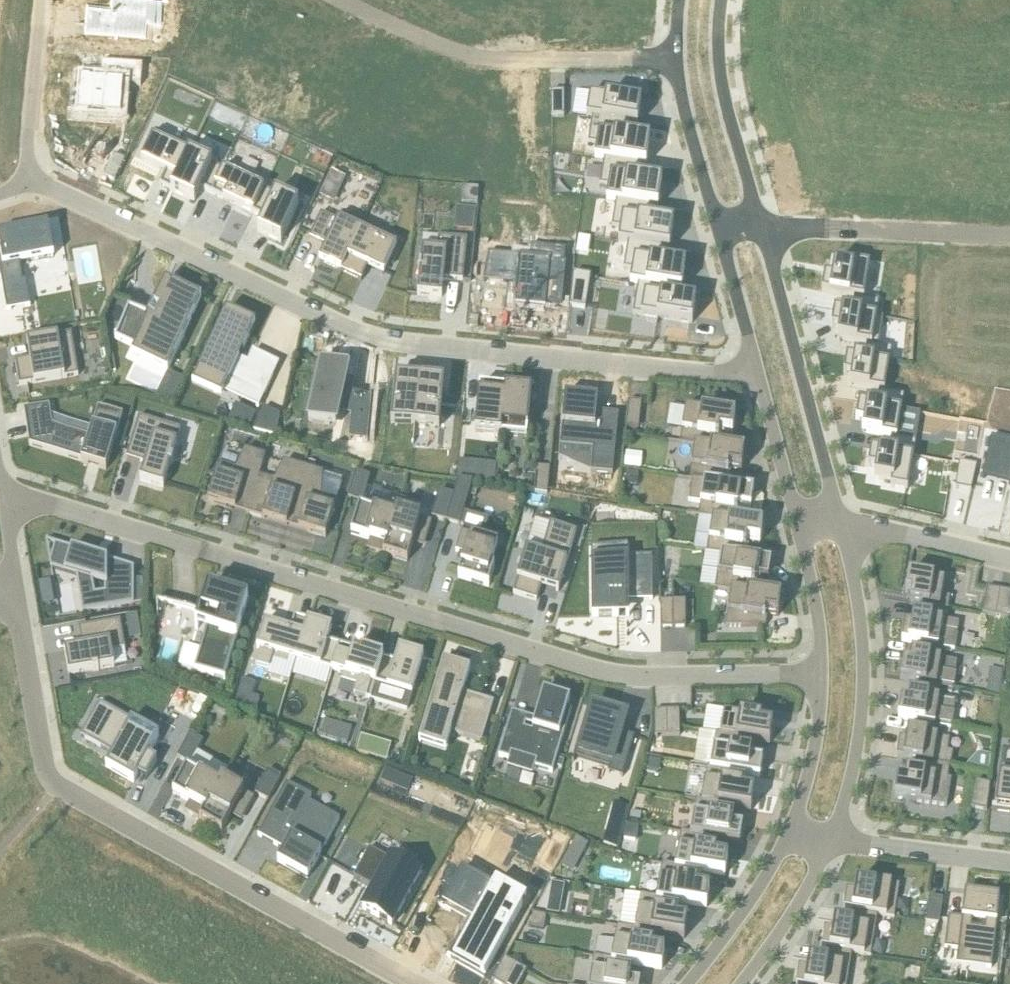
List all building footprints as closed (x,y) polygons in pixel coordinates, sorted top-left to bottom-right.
[(85,32),(116,35),(118,35),(145,37),(146,22),(160,23),(163,1),(163,0),(112,0),(112,8),(88,6),(85,32)] [(81,80),(77,114),(93,115),(93,112),(102,113),(102,116),(121,118),(124,85),(141,87),(143,67),(102,63),(101,81),(81,80)] [(551,92),(551,117),(564,117),(564,92),(551,92)] [(577,92),(573,114),(587,117),(593,118),(632,125),(638,125),(642,104),(636,103),(630,102),(632,94),(591,94),(590,94),(577,92)] [(593,118),(588,143),(597,145),(595,157),(605,159),(644,166),(646,166),(650,141),(630,138),(632,125),(593,118)] [(156,131),(141,161),(166,172),(160,186),(172,191),(190,154),(184,151),(186,145),(156,131)] [(224,170),(190,154),(172,191),(195,202),(201,189),(212,195),(224,170)] [(605,159),(600,185),(609,186),(607,199),(616,201),(656,207),(658,208),(662,183),(642,179),(644,166),(605,159)] [(224,170),(212,195),(253,214),(265,190),(268,184),(237,169),(234,176),(224,170)] [(325,196),(338,201),(348,178),(335,172),(325,196)] [(265,190),(253,214),(264,219),(258,232),(281,243),(299,206),(265,190)] [(616,201),(612,227),(621,228),(618,241),(628,243),(668,249),(670,250),(674,224),(654,221),(656,207),(616,201)] [(475,210),(460,209),(457,228),(473,229),(475,210)] [(321,214),(310,237),(322,243),(323,241),(328,244),(327,247),(320,261),(341,271),(364,223),(343,213),(338,222),(321,214)] [(364,223),(341,271),(362,281),(368,267),(384,275),(385,273),(400,240),(364,223)] [(0,250),(0,272),(3,288),(23,284),(23,282),(20,264),(54,258),(49,227),(0,236),(0,249),(0,250)] [(420,272),(418,295),(442,298),(444,279),(463,281),(467,241),(438,238),(437,251),(422,250),(421,266),(419,266),(419,272),(420,272)] [(628,243),(624,269),(632,270),(631,283),(638,284),(677,291),(682,291),(686,266),(666,263),(668,249),(628,243)] [(489,255),(484,282),(486,282),(486,281),(516,284),(514,305),(546,308),(546,305),(562,307),(566,264),(550,262),(550,261),(519,257),(519,259),(491,256),(491,255),(489,255)] [(825,273),(822,291),(854,296),(852,311),(877,315),(879,299),(865,297),(870,264),(853,261),(852,266),(835,264),(833,274),(825,273)] [(574,273),(570,306),(585,309),(591,276),(574,273)] [(168,372),(202,299),(165,282),(151,313),(132,304),(115,338),(121,340),(122,338),(136,344),(132,354),(168,372)] [(638,284),(633,313),(692,323),(696,302),(675,298),(677,291),(638,284)] [(834,308),(831,326),(839,327),(838,338),(867,343),(864,358),(889,362),(892,347),(879,344),(883,316),(877,315),(852,311),(834,308)] [(195,378),(193,383),(221,397),(224,391),(225,389),(231,376),(247,384),(248,384),(249,383),(264,391),(263,394),(265,395),(274,376),(270,375),(272,371),(251,361),(252,360),(250,359),(248,363),(240,359),(256,325),(227,311),(195,378)] [(30,359),(16,362),(20,386),(34,383),(34,384),(79,376),(72,334),(57,337),(33,341),(33,340),(27,341),(28,344),(30,359)] [(877,404),(901,408),(904,393),(884,390),(889,362),(864,358),(847,355),(844,373),(852,374),(850,385),(879,389),(877,404)] [(322,362),(309,420),(336,426),(339,413),(354,416),(352,439),(368,441),(372,397),(352,393),(355,381),(347,379),(349,368),(322,362)] [(396,383),(391,425),(415,428),(420,381),(407,379),(397,378),(396,383)] [(420,381),(415,428),(439,431),(443,392),(444,383),(439,383),(420,381)] [(480,386),(475,431),(501,434),(506,389),(480,386)] [(506,389),(501,434),(527,437),(532,391),(506,389)] [(565,396),(560,444),(593,448),(591,470),(613,472),(618,414),(604,413),(603,416),(596,415),(597,412),(598,399),(565,396)] [(639,427),(642,402),(629,401),(626,426),(639,427)] [(889,451),(913,455),(916,440),(897,437),(901,408),(877,404),(859,401),(856,419),(864,420),(862,431),(891,436),(889,451)] [(233,417),(254,426),(260,412),(239,403),(233,417)] [(264,407),(254,430),(276,436),(280,415),(264,407)] [(50,408),(25,411),(30,446),(82,462),(82,463),(106,470),(123,416),(99,408),(92,429),(89,438),(53,427),(51,416),(50,408)] [(712,448),(712,447),(713,437),(719,438),(720,433),(732,434),(735,416),(717,413),(718,410),(696,408),(696,410),(686,408),(680,443),(695,446),(695,445),(712,448)] [(139,418),(127,458),(145,463),(145,464),(140,481),(164,488),(171,465),(172,465),(174,459),(172,458),(181,431),(139,418)] [(983,476),(986,476),(1009,482),(1009,443),(992,438),(990,448),(983,476)] [(721,484),(723,473),(729,474),(730,469),(742,471),(745,453),(712,447),(712,448),(695,445),(695,446),(689,480),(692,480),(721,484)] [(871,448),(868,466),(876,467),(874,478),(891,480),(890,486),(907,489),(913,455),(889,451),(871,448)] [(220,464),(208,501),(226,507),(247,513),(249,507),(258,476),(260,476),(266,457),(245,451),(235,469),(220,464)] [(641,452),(626,451),(624,466),(639,468),(641,452)] [(307,468),(313,470),(316,462),(309,460),(307,468)] [(458,461),(457,479),(495,483),(497,465),(458,461)] [(249,507),(247,513),(265,519),(286,525),(288,519),(304,468),(284,462),(274,480),(260,476),(258,476),(249,507)] [(960,463),(955,488),(971,491),(977,466),(960,463)] [(548,494),(550,468),(537,467),(534,492),(548,494)] [(288,519),(286,525),(287,525),(308,532),(326,537),(337,500),(321,495),(323,474),(304,468),(288,519)] [(638,473),(626,472),(625,484),(637,485),(638,473)] [(356,473),(348,498),(363,503),(367,489),(367,488),(370,477),(356,473)] [(454,495),(446,521),(460,525),(464,511),(469,495),(475,496),(478,487),(472,485),(473,482),(458,480),(454,495)] [(731,521),(731,520),(732,509),(738,510),(739,505),(751,507),(754,489),(721,484),(692,480),(689,501),(700,503),(698,516),(713,518),(731,521)] [(440,491),(432,517),(446,521),(454,495),(440,491)] [(360,507),(351,534),(370,540),(375,541),(372,551),(376,552),(384,555),(397,512),(378,506),(376,512),(361,507),(360,507)] [(397,512),(384,555),(408,562),(413,543),(425,547),(426,542),(432,522),(397,512)] [(489,532),(493,519),(473,513),(469,526),(489,532)] [(739,557),(740,556),(741,545),(747,546),(748,541),(760,543),(763,525),(731,520),(731,521),(713,518),(707,552),(722,555),(722,554),(739,557)] [(518,579),(513,594),(537,601),(541,586),(556,591),(558,591),(560,586),(559,586),(567,563),(576,532),(550,524),(541,554),(526,550),(518,579)] [(462,532),(456,551),(460,553),(465,554),(463,563),(458,577),(489,587),(495,568),(491,567),(498,543),(483,539),(462,532)] [(51,559),(50,562),(51,568),(52,568),(76,576),(92,580),(105,584),(105,592),(95,594),(80,597),(83,612),(134,604),(134,568),(56,544),(55,545),(51,559)] [(748,593),(748,592),(750,582),(755,583),(756,578),(768,580),(771,562),(740,556),(739,557),(722,554),(722,555),(715,588),(731,591),(731,590),(748,593)] [(654,556),(595,557),(596,615),(620,615),(620,599),(654,599),(654,556)] [(942,595),(945,581),(908,575),(905,592),(912,593),(910,603),(919,605),(945,609),(948,610),(950,597),(942,595)] [(987,588),(983,614),(997,616),(1001,590),(987,588)] [(195,670),(225,679),(249,602),(208,590),(201,613),(168,603),(160,630),(193,640),(196,628),(207,631),(195,670)] [(748,592),(748,593),(731,590),(731,591),(726,627),(759,626),(760,618),(766,619),(766,614),(779,616),(782,598),(748,592)] [(997,616),(1009,619),(1009,592),(1001,590),(997,616)] [(673,602),(660,602),(661,628),(673,627),(673,602)] [(673,627),(686,627),(686,602),(673,602),(673,627)] [(955,650),(959,623),(943,620),(945,609),(919,605),(918,616),(913,615),(912,625),(905,624),(902,641),(918,644),(943,648),(955,650)] [(126,617),(128,626),(139,624),(138,615),(126,617)] [(262,649),(257,665),(269,668),(272,659),(288,664),(289,657),(298,660),(310,621),(295,616),(291,630),(265,622),(258,647),(262,649)] [(310,621),(298,660),(336,672),(344,646),(328,641),(332,628),(310,621)] [(82,648),(65,651),(69,675),(93,671),(93,672),(99,671),(99,670),(115,667),(112,652),(125,650),(120,622),(80,629),(83,648),(82,648)] [(941,687),(953,689),(953,686),(954,686),(956,674),(955,674),(957,662),(941,659),(943,648),(918,644),(916,655),(912,654),(910,664),(903,663),(900,681),(916,683),(941,687)] [(344,646),(336,672),(343,674),(342,680),(357,685),(355,694),(371,699),(376,683),(384,658),(344,646)] [(384,658),(371,699),(407,710),(412,694),(424,655),(399,648),(395,662),(384,658)] [(444,662),(419,743),(421,743),(446,751),(451,733),(482,742),(494,702),(464,693),(470,670),(444,662)] [(1001,681),(988,680),(987,692),(1000,694),(1001,681)] [(898,720),(914,722),(939,727),(951,728),(952,725),(953,726),(955,713),(954,713),(956,701),(939,698),(941,687),(916,683),(914,694),(910,693),(908,703),(901,702),(898,720)] [(568,707),(570,699),(544,691),(532,731),(525,728),(526,723),(510,719),(499,756),(510,759),(512,754),(536,761),(534,767),(553,772),(572,708),(568,707)] [(260,699),(253,696),(240,692),(236,704),(256,711),(260,699)] [(582,729),(574,757),(575,757),(610,767),(608,772),(610,773),(611,768),(623,771),(621,776),(623,777),(635,738),(621,734),(626,721),(627,718),(625,717),(619,715),(593,707),(586,730),(582,729)] [(761,724),(760,723),(761,719),(756,718),(757,710),(724,710),(720,734),(747,739),(747,740),(748,740),(756,741),(770,744),(773,726),(763,724),(761,724)] [(654,711),(655,728),(655,736),(668,736),(667,711),(654,711)] [(680,711),(667,711),(668,736),(680,736),(680,711)] [(95,714),(81,738),(113,755),(106,768),(134,783),(138,776),(147,781),(157,762),(149,757),(159,738),(132,722),(127,731),(95,714)] [(950,768),(950,765),(951,765),(953,752),(948,751),(950,739),(938,737),(939,727),(914,722),(912,733),(908,732),(906,742),(900,741),(897,759),(912,762),(950,768)] [(335,741),(347,745),(352,729),(340,726),(335,741)] [(191,734),(178,758),(191,765),(198,752),(203,742),(191,734)] [(739,774),(747,775),(760,777),(763,759),(753,757),(751,757),(750,757),(751,752),(746,751),(748,740),(747,740),(747,739),(720,734),(716,734),(710,767),(739,772),(739,774)] [(565,757),(560,755),(557,765),(562,766),(565,757)] [(662,761),(651,759),(649,770),(661,772),(662,761)] [(910,772),(906,772),(905,782),(898,780),(895,798),(931,804),(947,806),(952,779),(948,779),(950,768),(912,762),(910,772)] [(992,811),(1009,813),(1009,767),(1001,766),(995,807),(993,807),(992,811)] [(742,790),(743,785),(737,784),(739,774),(739,772),(710,767),(708,767),(702,801),(727,805),(727,806),(728,807),(735,808),(752,810),(754,792),(744,791),(742,790)] [(187,768),(173,793),(190,802),(194,805),(189,814),(200,820),(222,781),(205,771),(202,777),(188,769),(187,768)] [(268,770),(255,793),(268,801),(281,777),(268,770)] [(222,781),(200,820),(222,832),(231,816),(234,810),(245,816),(254,798),(222,781)] [(975,782),(971,808),(987,811),(991,785),(975,782)] [(286,785),(258,836),(278,847),(280,844),(286,847),(284,851),(278,862),(308,879),(340,821),(338,821),(331,834),(301,818),(309,804),(312,799),(286,785)] [(740,843),(743,825),(733,823),(731,823),(730,823),(731,818),(726,817),(728,807),(727,806),(727,805),(702,801),(696,800),(691,834),(712,837),(712,839),(713,839),(720,840),(740,843)] [(632,812),(631,820),(641,821),(643,814),(632,812)] [(627,827),(625,840),(637,842),(640,829),(627,827)] [(712,839),(712,837),(691,834),(681,832),(676,866),(694,869),(694,870),(694,871),(702,872),(725,876),(728,858),(718,856),(716,855),(715,855),(716,851),(711,850),(713,839),(712,839)] [(551,840),(564,848),(567,841),(554,834),(551,840)] [(571,852),(583,858),(589,846),(578,840),(571,852)] [(740,857),(755,859),(757,845),(742,842),(740,857)] [(370,849),(354,877),(375,889),(363,910),(392,926),(421,874),(392,858),(390,860),(370,849)] [(508,852),(499,865),(545,896),(554,883),(508,852)] [(697,887),(698,882),(692,881),(694,871),(694,870),(694,869),(676,866),(663,864),(657,898),(672,900),(672,902),(680,903),(706,907),(710,889),(699,887),(697,887)] [(457,942),(448,957),(484,977),(523,907),(463,874),(449,900),(478,916),(462,945),(457,942)] [(847,893),(844,910),(853,912),(877,916),(894,918),(900,885),(875,881),(874,886),(857,883),(855,894),(847,893)] [(949,917),(945,948),(958,950),(973,951),(971,967),(993,970),(999,920),(997,920),(1000,897),(965,893),(962,918),(949,917)] [(649,933),(657,934),(685,939),(688,920),(677,919),(675,918),(676,918),(675,918),(676,913),(671,912),(672,902),(672,900),(657,898),(641,895),(635,929),(649,931),(649,933)] [(930,897),(925,922),(938,925),(940,920),(943,899),(930,897)] [(560,915),(562,903),(549,901),(547,913),(560,915)] [(825,931),(822,949),(827,950),(852,954),(871,957),(877,916),(853,912),(851,924),(834,922),(833,932),(825,931)] [(545,930),(547,917),(534,915),(532,928),(545,930)] [(625,963),(633,965),(662,969),(665,951),(654,950),(652,949),(653,949),(652,949),(653,944),(648,943),(649,933),(649,931),(635,929),(618,926),(612,960),(625,962),(625,963)] [(797,983),(847,983),(852,954),(827,950),(825,962),(809,960),(807,970),(799,969),(797,983)] [(640,982),(630,980),(628,980),(629,975),(623,974),(625,963),(625,962),(612,960),(594,957),(589,983),(640,983),(640,982)] [(516,965),(505,959),(493,981),(498,983),(506,983),(516,965)] [(516,965),(506,983),(520,983),(527,971),(516,965)]
